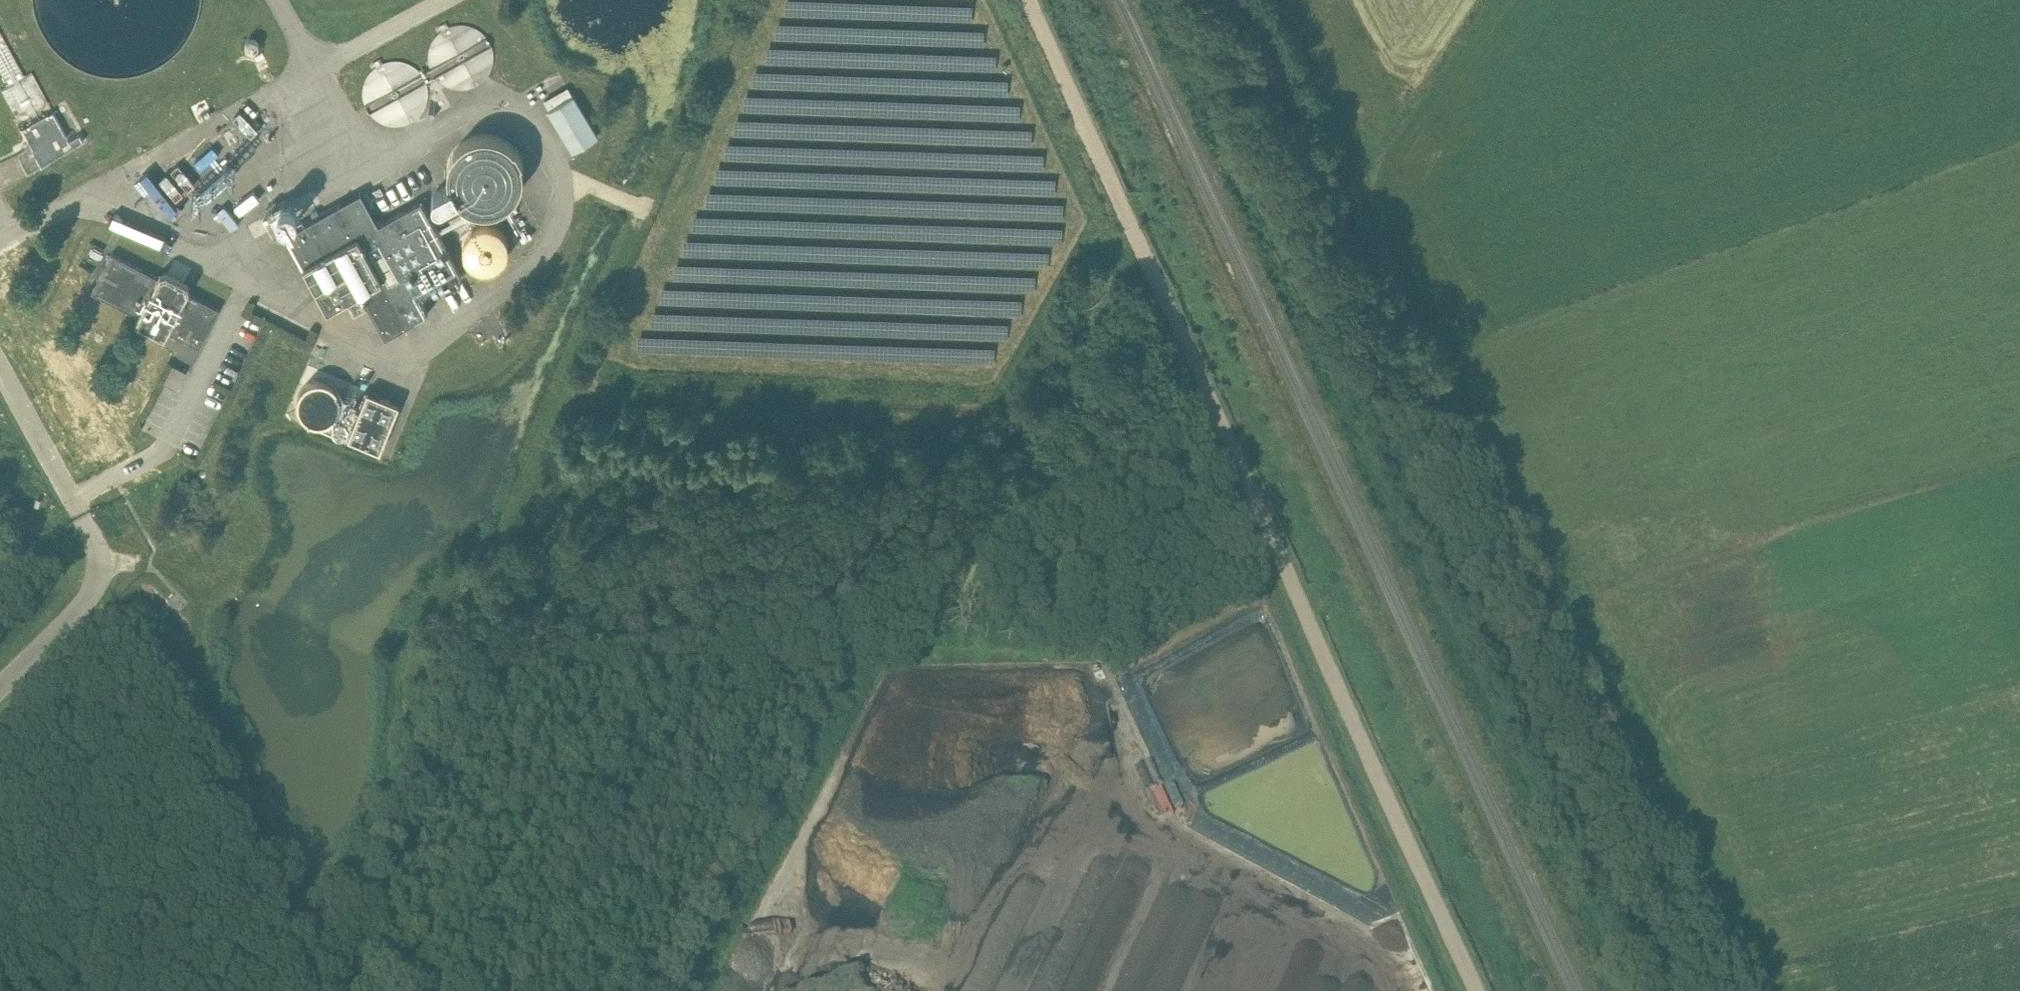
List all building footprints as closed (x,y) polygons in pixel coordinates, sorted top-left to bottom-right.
[(383,127),(499,60),(479,26),(444,46),(447,51),(413,70),(406,59),(359,86),(383,127)] [(8,85),(0,89),(23,128),(54,111),(33,72),(26,76),(0,29),(0,71),(8,85)] [(544,101),(574,153),(600,136),(574,95),(569,87),(544,101)] [(29,171),(84,141),(81,134),(70,140),(54,111),(23,128),(32,145),(18,152),(29,171)] [(459,129),(443,198),(508,214),(525,145),(459,129)] [(421,201),(379,224),(362,192),(340,204),(287,234),(328,308),(349,297),(355,308),(367,301),(386,336),(406,326),(428,314),(420,299),(462,276),(421,201)] [(478,221),(463,258),(498,272),(513,235),(478,221)] [(159,278),(138,267),(114,253),(93,293),(118,305),(139,316),(137,321),(165,336),(168,331),(200,347),(220,309),(188,292),(190,289),(188,283),(167,272),(161,274),(159,278)] [(172,364),(156,404),(170,409),(185,369),(172,364)] [(296,413),(351,430),(355,419),(352,418),(362,387),(310,371),(296,413)] [(367,391),(348,438),(380,451),(399,404),(367,391)] [(1161,812),(1184,802),(1175,781),(1152,791),(1161,812)]
